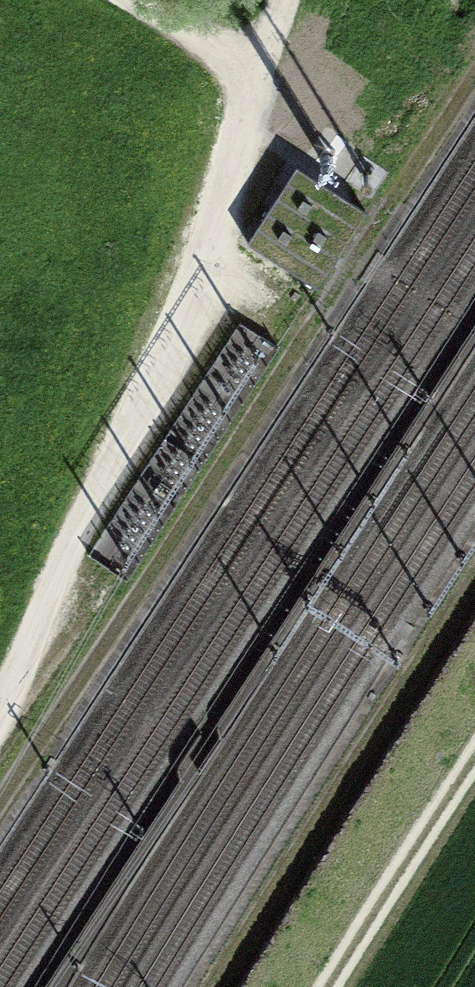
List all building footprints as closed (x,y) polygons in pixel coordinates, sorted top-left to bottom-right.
[(367,215),(298,170),(247,247),(317,292),(367,215)]
